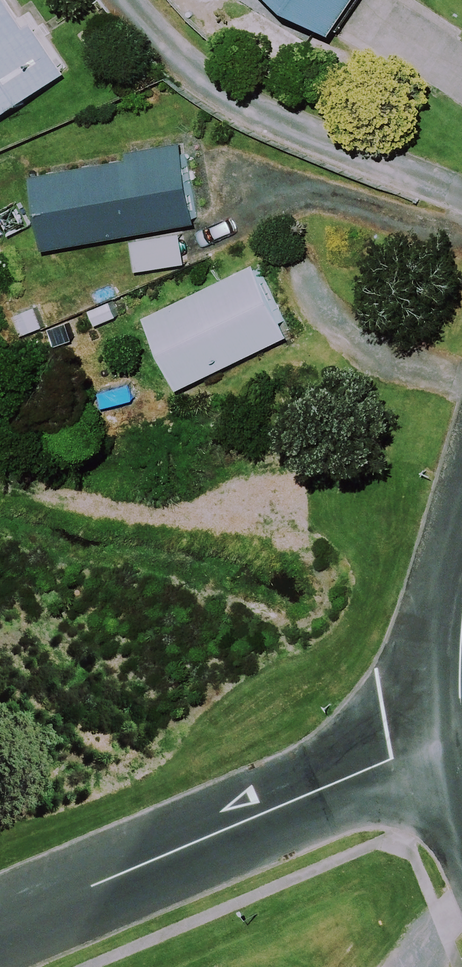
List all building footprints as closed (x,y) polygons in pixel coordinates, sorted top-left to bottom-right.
[(16,0),(0,0),(0,122),(69,73),(16,0)] [(340,36),(365,0),(287,0),(340,36)] [(209,222),(196,143),(131,154),(133,161),(38,177),(50,249),(209,222)] [(189,234),(136,245),(142,274),(195,263),(189,234)] [(299,335),(266,265),(151,321),(184,390),(299,335)]
